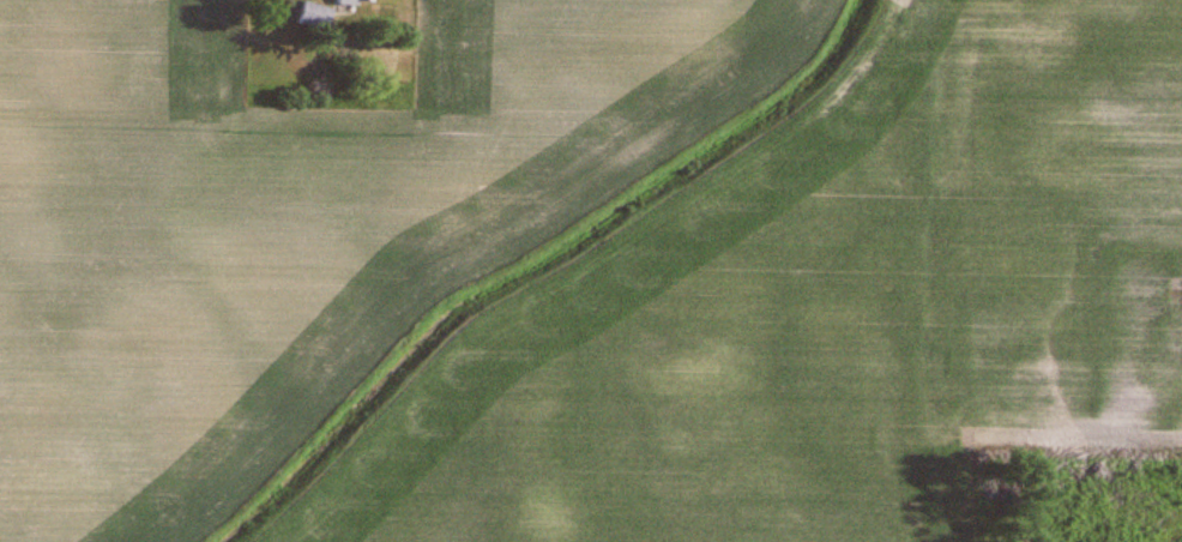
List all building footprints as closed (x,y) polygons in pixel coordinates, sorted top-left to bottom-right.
[(295,25),(324,32),(330,10),(300,2),(295,25)]
